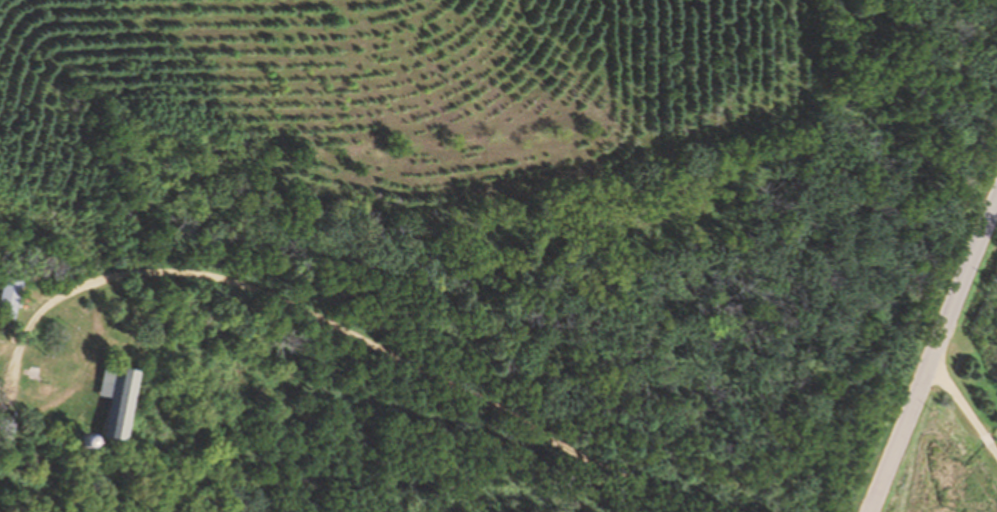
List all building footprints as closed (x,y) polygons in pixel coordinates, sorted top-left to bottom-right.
[(28,282),(9,277),(0,311),(0,316),(18,320),(28,282)] [(136,441),(146,370),(108,364),(104,396),(117,398),(112,436),(102,434),(100,445),(113,447),(115,438),(136,441)]
